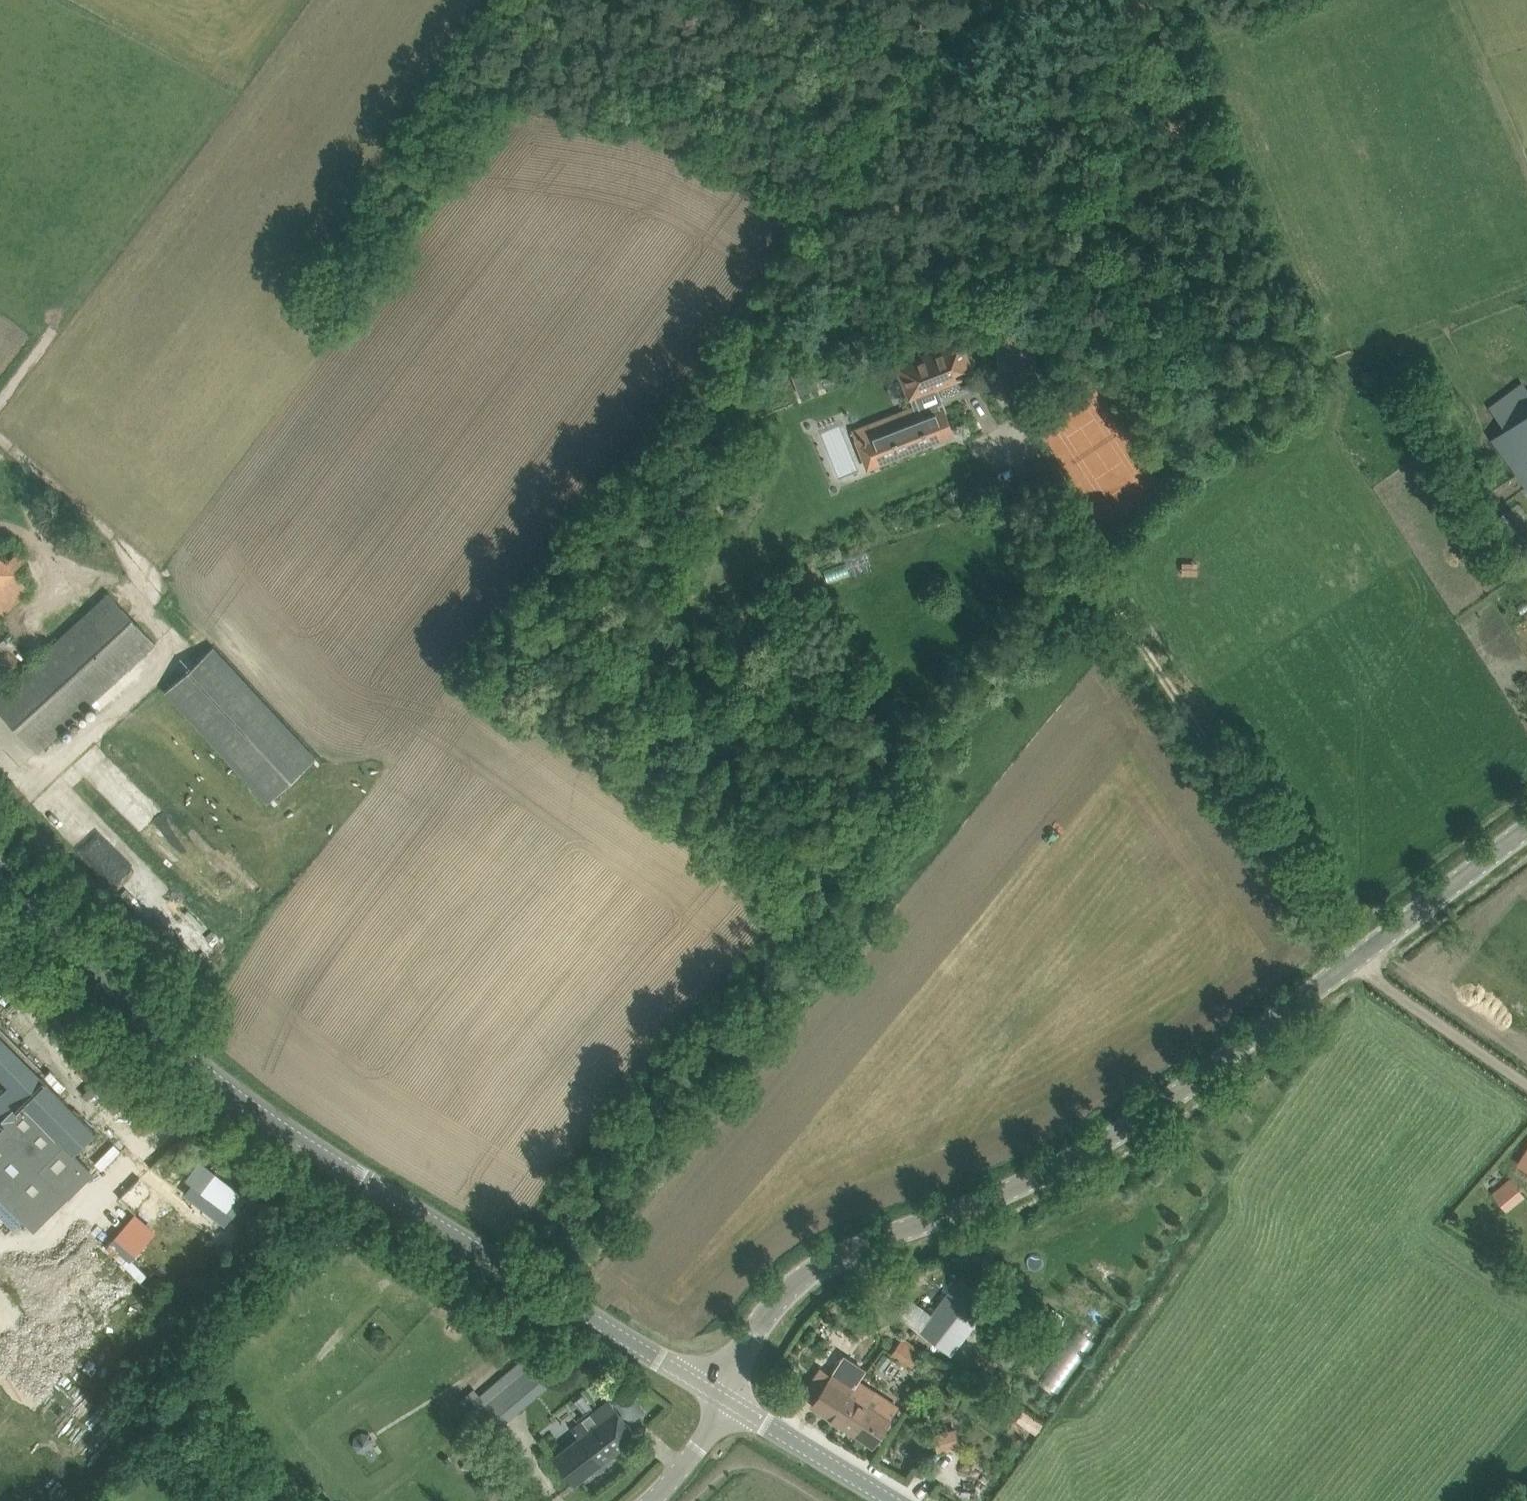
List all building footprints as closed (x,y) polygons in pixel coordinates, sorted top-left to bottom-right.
[(998,332),(999,370),(1038,368),(1036,330),(998,332)] [(858,443),(873,437),(883,461),(953,433),(943,408),(941,409),(933,388),(973,373),(966,354),(961,340),(897,365),(910,397),(914,396),(918,405),(853,430),(858,443)] [(812,370),(794,377),(799,393),(818,386),(812,370)] [(1159,484),(1101,390),(1070,410),(1127,504),(1159,484)] [(1492,437),(1526,485),(1526,411),(1492,437)] [(31,588),(15,571),(27,560),(11,543),(0,554),(0,617),(31,588)] [(38,751),(156,642),(110,592),(0,693),(0,710),(38,751)] [(166,694),(267,805),(315,761),(214,650),(166,694)] [(31,1225),(90,1168),(74,1152),(96,1131),(0,1035),(0,1194),(31,1225)] [(99,1090),(110,1102),(119,1093),(107,1082),(99,1090)] [(1526,1173),(1526,1135),(1524,1134),(1509,1164),(1526,1173)] [(1467,1213),(1480,1229),(1523,1194),(1511,1178),(1467,1213)] [(17,1300),(27,1290),(0,1262),(0,1282),(17,1300)] [(920,1329),(950,1352),(990,1300),(960,1277),(920,1329)] [(822,1338),(839,1347),(845,1336),(828,1327),(822,1338)] [(904,1338),(892,1355),(911,1367),(922,1351),(904,1338)] [(546,1352),(472,1415),(488,1433),(562,1371),(546,1352)] [(812,1404),(841,1423),(855,1401),(847,1396),(849,1394),(850,1394),(857,1383),(865,1372),(842,1357),(812,1404)] [(855,1401),(841,1423),(873,1444),(890,1419),(866,1403),(874,1390),(862,1383),(860,1385),(857,1383),(850,1394),(849,1394),(847,1396),(855,1401)] [(554,1457),(574,1482),(636,1434),(612,1403),(575,1432),(579,1437),(554,1457)] [(942,1452),(966,1445),(960,1424),(936,1432),(942,1452)]
